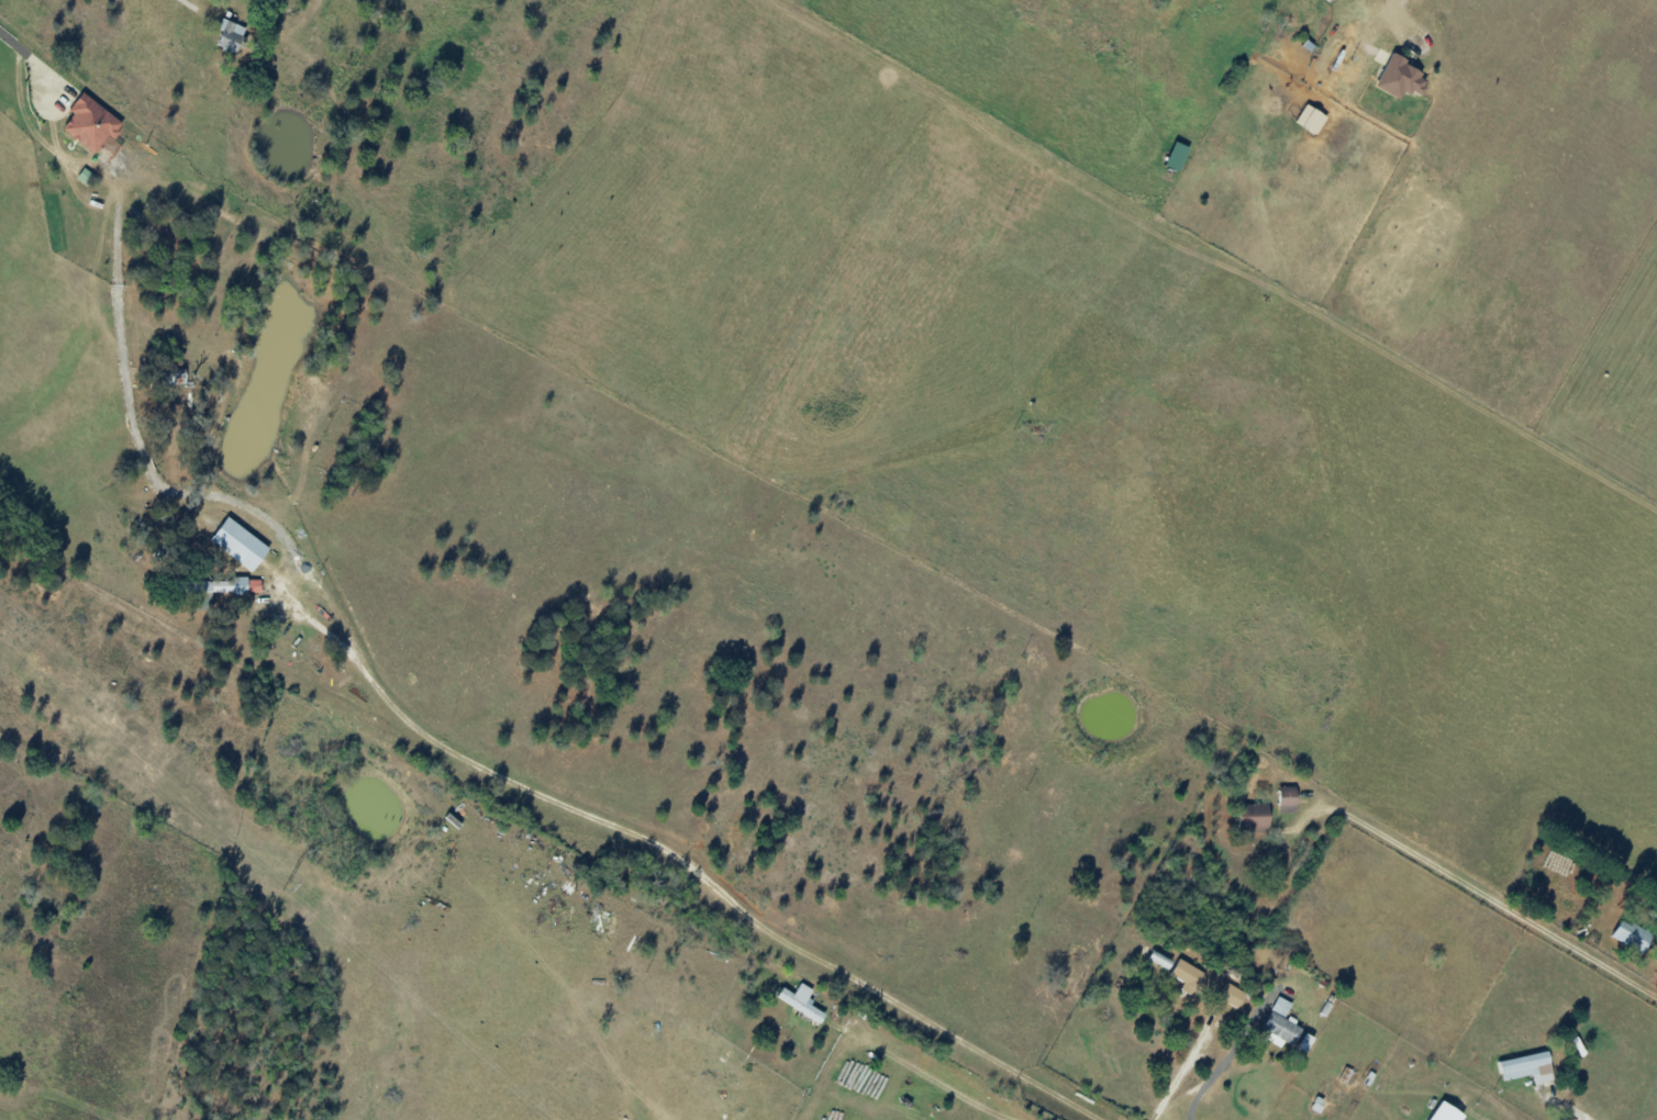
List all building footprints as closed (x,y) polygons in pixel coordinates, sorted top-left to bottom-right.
[(248,28),(222,18),(218,29),(222,31),(217,45),(238,53),(248,28)] [(1427,73),(1405,64),(1407,59),(1392,52),(1376,87),(1400,98),(1404,89),(1417,95),(1427,73)] [(122,123),(84,92),(69,110),(74,114),(62,129),(96,156),(122,123)] [(1320,133),(1327,113),(1304,104),(1297,124),(1320,133)] [(1166,166),(1181,171),(1189,146),(1174,141),(1166,166)] [(210,543),(255,570),(270,545),(225,518),(210,543)] [(262,579),(202,580),(203,594),(262,592),(262,579)] [(1280,786),(1280,806),(1298,806),(1297,786),(1280,786)] [(1270,804),(1240,804),(1240,830),(1270,830),(1270,804)] [(1653,935),(1622,918),(1612,937),(1643,954),(1653,935)] [(1195,997),(1201,987),(1210,993),(1221,975),(1208,967),(1205,973),(1180,958),(1171,974),(1184,982),(1180,989),(1195,997)] [(827,1012),(807,1000),(814,990),(801,982),(794,993),(783,986),(777,997),(820,1023),(827,1012)] [(1246,993),(1227,982),(1218,997),(1237,1008),(1246,993)] [(1292,1003),(1279,996),(1262,1028),(1271,1033),(1267,1040),(1281,1047),(1284,1041),(1293,1046),(1303,1026),(1285,1017),(1292,1003)] [(1306,1056),(1314,1037),(1305,1033),(1296,1051),(1306,1056)] [(1498,1060),(1502,1080),(1533,1076),(1534,1083),(1553,1080),(1549,1052),(1498,1060)] [(1443,1100),(1429,1119),(1462,1119),(1465,1115),(1443,1100)]
